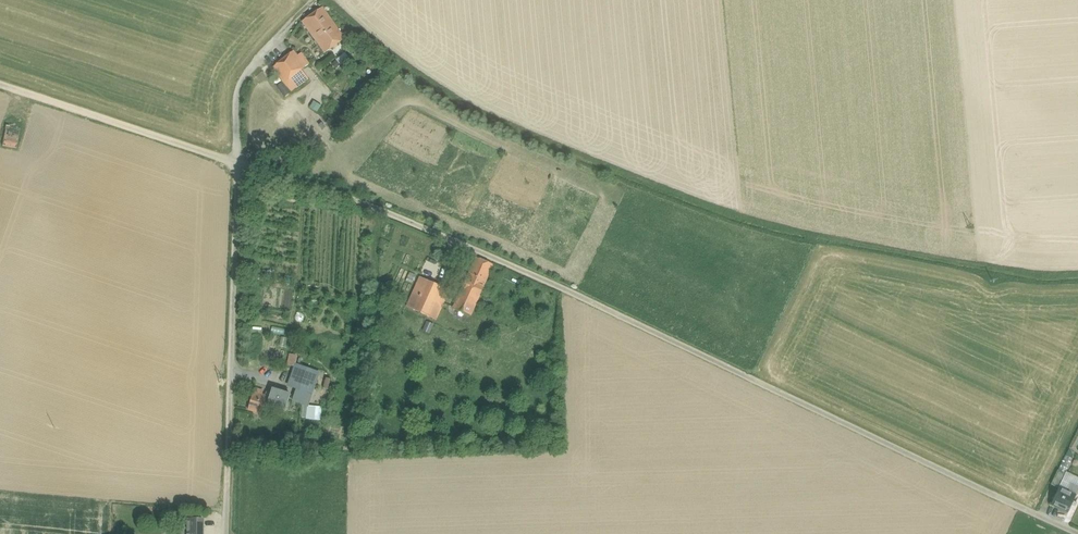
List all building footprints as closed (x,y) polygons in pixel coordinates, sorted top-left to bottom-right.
[(303,22),(316,40),(329,30),(328,29),(335,25),(322,8),(303,22)] [(344,38),(335,25),(328,29),(329,30),(316,40),(325,52),(344,38)] [(297,56),(294,51),(273,67),(284,83),(292,91),(297,87),(303,83),(309,79),(301,70),(306,67),(297,56)] [(301,53),(297,56),(306,67),(309,64),(301,53)] [(303,83),(297,87),(301,93),(307,88),(303,83)] [(295,161),(302,167),(316,150),(309,144),(295,161)] [(467,265),(472,267),(476,258),(472,255),(467,265)] [(492,264),(476,258),(472,267),(467,280),(483,287),(492,264)] [(448,290),(420,277),(407,307),(435,319),(448,290)] [(467,280),(466,279),(462,288),(463,288),(479,295),(480,296),(484,287),(483,287),(467,280)] [(479,295),(463,288),(454,308),(470,315),(479,295)] [(289,353),(288,364),(295,365),(297,354),(289,353)] [(302,390),(308,392),(310,393),(317,372),(296,365),(289,386),(293,387),(301,390),(302,390)] [(290,395),(288,403),(302,407),(308,392),(302,390),(301,390),(293,387),(290,395)] [(272,390),(270,398),(268,404),(286,410),(288,403),(290,395),(272,390)] [(248,410),(264,415),(268,404),(270,398),(261,395),(253,393),(248,410)] [(1067,450),(1056,475),(1063,478),(1074,453),(1067,450)] [(1077,496),(1059,488),(1052,504),(1068,513),(1077,496)] [(188,519),(203,519),(203,512),(188,510),(188,519)] [(188,533),(203,533),(203,519),(188,519),(188,533)]
